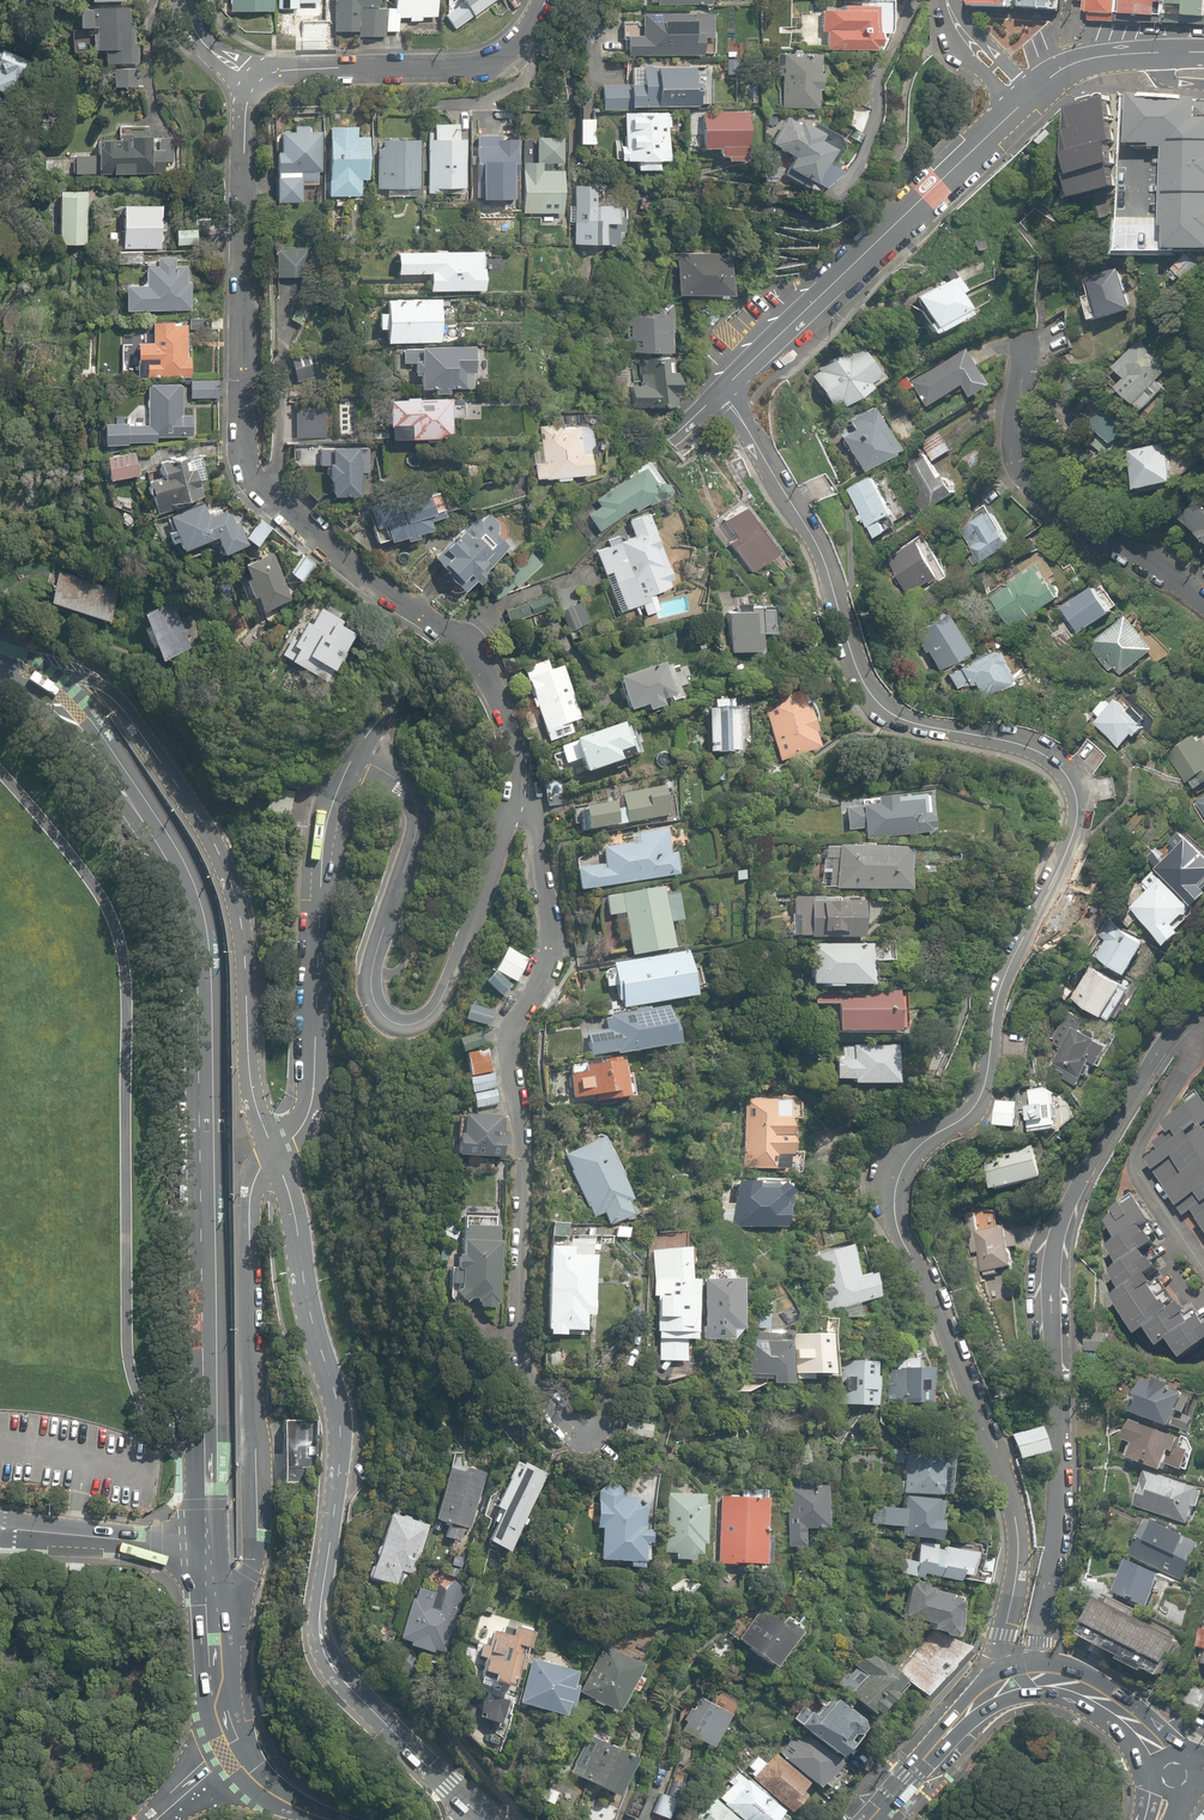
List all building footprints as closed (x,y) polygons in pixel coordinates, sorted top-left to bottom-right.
[(273,0),(229,0),(228,14),(273,15),(273,11),(273,0)] [(273,11),(296,12),(297,5),(320,5),(320,0),(273,0),(273,11)] [(397,32),(398,19),(390,19),(390,10),(374,10),(374,0),(331,0),(331,34),(356,35),(356,40),(382,40),(383,32),(397,32)] [(390,10),(390,19),(436,18),(436,0),(389,0),(390,10)] [(472,20),(498,0),(456,0),(472,20)] [(1025,8),(1061,10),(1061,0),(1026,0),(1025,8)] [(1086,12),(1117,13),(1117,0),(1086,0),(1086,12)] [(1119,13),(1163,16),(1163,0),(1120,0),(1119,13)] [(1165,16),(1203,18),(1203,0),(1166,0),(1165,16)] [(878,6),(843,5),(842,10),(821,9),(821,33),(825,33),(825,48),(873,49),(873,45),(878,45),(878,6)] [(709,9),(639,12),(639,19),(620,20),(620,37),(624,38),(625,52),(703,52),(702,35),(710,34),(709,9)] [(89,32),(89,53),(100,53),(100,66),(139,66),(138,11),(71,12),(71,32),(89,32)] [(0,45),(0,94),(12,99),(29,57),(0,45)] [(818,55),(781,55),(781,107),(818,108),(818,55)] [(629,84),(599,84),(599,109),(697,106),(699,80),(694,80),(692,64),(629,66),(629,84)] [(143,69),(109,69),(109,89),(144,89),(143,69)] [(1134,92),(1134,146),(1172,146),(1175,250),(1203,249),(1203,102),(1202,102),(1201,95),(1134,92)] [(1111,98),(1072,99),(1073,157),(1113,155),(1111,98)] [(670,112),(624,113),(624,146),(620,147),(620,163),(635,163),(635,172),(656,172),(656,162),(670,162),(670,112)] [(746,113),(702,113),(702,149),(718,149),(718,157),(726,157),(726,161),(746,161),(746,113)] [(596,117),(576,117),(576,149),(595,149),(596,117)] [(797,125),(785,119),(771,145),(793,158),(785,174),(807,188),(810,182),(816,185),(818,182),(825,187),(846,171),(835,165),(847,143),(816,124),(813,128),(802,120),(797,125)] [(464,190),(464,124),(431,124),(431,143),(422,143),(422,198),(437,198),(437,190),(464,190)] [(319,190),(320,127),(288,127),(288,135),(272,135),(272,205),(298,206),(298,190),(319,190)] [(364,199),(364,139),(356,139),(356,127),(322,127),(322,199),(364,199)] [(119,133),(118,147),(101,146),(99,183),(173,186),(176,136),(119,133)] [(514,137),(473,135),(472,182),(477,182),(477,202),(512,203),(514,137)] [(559,217),(561,142),(535,141),(535,164),(519,164),(518,216),(559,217)] [(415,144),(376,143),(375,192),(414,192),(415,144)] [(598,208),(599,189),(572,187),(569,247),(614,250),(616,209),(598,208)] [(91,262),(91,208),(58,208),(58,262),(91,262)] [(164,215),(126,216),(127,265),(165,264),(164,215)] [(310,249),(275,249),(275,280),(309,280),(310,249)] [(392,249),(392,275),(423,276),(423,292),(489,293),(489,251),(392,249)] [(726,251),(691,250),(690,260),(675,259),(674,298),(724,300),(726,251)] [(1118,269),(1088,277),(1092,293),(1082,296),(1089,324),(1129,313),(1118,269)] [(192,331),(192,275),(158,275),(158,285),(149,285),(149,305),(128,305),(128,330),(192,331)] [(951,277),(916,297),(929,322),(925,323),(930,332),(969,313),(966,308),(968,307),(960,292),(966,289),(958,276),(952,279),(951,277)] [(383,311),(373,311),(372,332),(382,333),(382,346),(443,347),(443,301),(383,300),(383,311)] [(627,304),(625,355),(661,357),(662,334),(670,334),(671,306),(627,304)] [(191,341),(156,340),(155,362),(142,361),(141,387),(190,388),(191,341)] [(1170,367),(1137,341),(1112,372),(1124,382),(1116,391),(1142,412),(1163,387),(1157,383),(1170,367)] [(840,405),(871,386),(869,382),(880,376),(859,343),(817,369),(818,371),(811,375),(830,406),(837,401),(840,405)] [(432,392),(432,396),(450,396),(450,392),(472,392),(472,349),(401,349),(401,366),(411,366),(411,379),(416,379),(416,392),(432,392)] [(930,407),(966,385),(973,398),(993,386),(970,349),(915,383),(930,407)] [(311,354),(289,360),(295,385),(318,379),(311,354)] [(628,387),(627,408),(668,409),(670,361),(638,360),(637,387),(628,387)] [(218,381),(191,380),(190,397),(217,398),(218,381)] [(381,398),(381,428),(405,428),(404,441),(451,442),(451,399),(381,398)] [(188,456),(185,399),(149,400),(151,445),(130,445),(131,471),(161,470),(160,457),(188,456)] [(890,451),(896,448),(871,406),(847,420),(852,429),(840,436),(861,472),(891,454),(890,451)] [(325,411),(296,409),(294,440),(323,441),(325,411)] [(588,420),(539,418),(537,480),(587,482),(588,420)] [(934,462),(953,450),(942,432),(922,443),(934,462)] [(326,499),(354,498),(354,479),(363,479),(363,445),(325,446),(326,499)] [(1164,446),(1130,452),(1137,495),(1171,489),(1164,446)] [(936,508),(959,494),(957,491),(957,486),(954,480),(950,480),(948,476),(944,478),(941,473),(939,474),(930,458),(929,460),(923,449),(906,459),(913,469),(912,470),(926,493),(916,499),(925,512),(935,506),(936,508)] [(648,470),(590,504),(603,525),(643,502),(646,507),(663,496),(648,470)] [(209,524),(194,471),(159,480),(167,509),(153,513),(160,538),(209,524)] [(883,522),(895,516),(875,477),(849,490),(863,515),(857,517),(860,522),(865,520),(869,528),(871,527),(877,539),(888,533),(883,522)] [(375,545),(427,537),(425,523),(441,521),(437,492),(369,502),(375,545)] [(1181,521),(1203,540),(1203,493),(1181,521)] [(751,494),(727,511),(743,533),(735,539),(757,569),(789,545),(751,494)] [(632,535),(593,550),(616,610),(641,602),(645,612),(659,608),(654,593),(669,585),(670,576),(648,511),(626,518),(632,535)] [(477,512),(429,562),(462,594),(510,544),(477,512)] [(974,525),(963,531),(973,547),(972,548),(976,554),(970,557),(975,566),(981,562),(982,564),(1013,545),(1004,530),(1003,530),(993,514),(990,516),(989,514),(973,524),(974,525)] [(243,517),(171,541),(184,580),(216,570),(220,581),(260,568),(243,517)] [(922,541),(890,559),(911,595),(933,582),(935,584),(944,579),(922,541)] [(526,550),(485,588),(499,603),(540,564),(526,550)] [(314,565),(304,555),(290,571),(300,580),(314,565)] [(117,585),(60,564),(48,598),(105,619),(117,585)] [(995,599),(1013,628),(1062,598),(1061,596),(1062,590),(1058,585),(1053,584),(1052,583),(1048,585),(1046,582),(1049,580),(1047,578),(1044,580),(1040,573),(1043,571),(1039,564),(1031,569),(1032,572),(1027,575),(1025,572),(1019,577),(1020,579),(1015,582),(1013,580),(1011,582),(1012,584),(1011,585),(1013,587),(995,599)] [(277,567),(245,578),(263,626),(295,615),(277,567)] [(1114,613),(1098,587),(1066,608),(1081,633),(1114,613)] [(176,601),(143,610),(156,656),(189,647),(176,601)] [(579,601),(561,610),(571,632),(589,623),(579,601)] [(780,602),(731,604),(733,656),(768,655),(768,633),(781,632),(780,602)] [(968,652),(944,613),(913,631),(920,643),(918,644),(924,652),(926,651),(938,670),(968,652)] [(1111,661),(1121,675),(1156,649),(1130,615),(1098,640),(1098,641),(1091,647),(1103,663),(1110,657),(1112,660),(1111,661)] [(351,643),(306,620),(279,672),(323,695),(351,643)] [(988,653),(986,650),(957,667),(957,668),(947,675),(956,689),(961,685),(973,685),(980,697),(1006,682),(1005,681),(1009,679),(998,661),(999,660),(993,650),(988,653)] [(545,660),(521,668),(544,730),(577,718),(559,666),(549,668),(545,660)] [(660,663),(613,677),(626,711),(643,706),(645,711),(661,707),(658,700),(670,697),(660,663)] [(810,683),(768,694),(783,751),(825,740),(810,683)] [(1101,717),(1095,723),(1120,748),(1135,734),(1138,736),(1146,728),(1143,726),(1145,724),(1144,723),(1149,717),(1138,706),(1137,707),(1126,695),(1121,699),(1120,699),(1112,707),(1106,701),(1095,711),(1101,717)] [(748,700),(711,700),(711,755),(747,756),(748,700)] [(621,721),(570,737),(581,772),(632,755),(621,721)] [(1188,783),(1192,780),(1197,788),(1203,784),(1203,733),(1169,755),(1188,783)] [(621,797),(587,804),(593,832),(676,816),(670,789),(626,797),(628,804),(622,805),(621,797)] [(870,828),(870,837),(930,831),(935,825),(934,813),(926,812),(924,799),(901,798),(901,794),(882,795),(882,801),(868,803),(846,807),(850,827),(870,828)] [(602,861),(573,865),(576,887),(677,872),(674,851),(670,851),(666,825),(634,830),(636,840),(600,845),(602,861)] [(1157,868),(1196,906),(1203,898),(1203,855),(1187,838),(1187,839),(1180,832),(1170,842),(1177,849),(1164,862),(1158,856),(1153,862),(1159,867),(1157,868)] [(908,854),(898,845),(838,846),(832,888),(906,889),(908,854)] [(1149,890),(1133,907),(1171,944),(1184,931),(1176,924),(1186,914),(1191,914),(1191,900),(1184,900),(1162,878),(1161,879),(1154,872),(1144,881),(1147,884),(1145,886),(1149,890)] [(662,885),(603,894),(605,912),(622,911),(630,952),(673,946),(669,922),(681,919),(675,889),(664,891),(662,885)] [(862,899),(814,899),(812,937),(861,940),(862,899)] [(1104,937),(1107,939),(1098,955),(1130,973),(1148,942),(1117,924),(1116,925),(1112,923),(1104,937)] [(872,944),(818,943),(816,984),(871,986),(872,944)] [(525,958),(503,947),(493,969),(514,979),(525,958)] [(685,950),(611,961),(620,1005),(693,996),(685,950)] [(1125,983),(1093,966),(1075,997),(1107,1015),(1107,1014),(1113,1018),(1115,1016),(1118,1018),(1128,1001),(1125,999),(1131,988),(1125,984),(1125,983)] [(492,969),(483,981),(501,995),(510,983),(492,969)] [(480,984),(473,996),(492,1008),(499,996),(480,984)] [(839,990),(840,1031),(897,1033),(899,991),(839,990)] [(551,997),(544,1008),(559,1016),(566,1005),(551,997)] [(468,1004),(464,1019),(488,1026),(493,1010),(468,1004)] [(665,1006),(602,1017),(604,1029),(582,1032),(586,1056),(670,1044),(665,1006)] [(1085,1031),(1080,1029),(1085,1019),(1068,1011),(1055,1038),(1056,1039),(1055,1043),(1063,1047),(1055,1063),(1060,1065),(1058,1068),(1066,1072),(1064,1077),(1079,1084),(1082,1076),(1084,1077),(1086,1072),(1089,1074),(1094,1064),(1091,1063),(1093,1060),(1100,1063),(1108,1046),(1104,1044),(1105,1042),(1096,1037),(1097,1035),(1095,1031),(1090,1028),(1086,1029),(1085,1031)] [(478,1032),(457,1038),(461,1051),(482,1046),(478,1032)] [(889,1083),(889,1048),(834,1046),(833,1083),(889,1083)] [(464,1053),(469,1074),(490,1071),(485,1048),(464,1053)] [(623,1093),(618,1056),(566,1063),(571,1100),(623,1093)] [(491,1072),(468,1076),(471,1091),(494,1086),(491,1072)] [(1189,1210),(1203,1232),(1203,1103),(1194,1088),(1182,1098),(1185,1103),(1158,1121),(1164,1133),(1151,1141),(1156,1149),(1142,1158),(1182,1216),(1189,1210)] [(493,1089),(471,1093),(474,1107),(496,1103),(493,1089)] [(1033,1108),(1029,1108),(1030,1134),(1058,1131),(1058,1128),(1059,1128),(1057,1094),(1055,1094),(1055,1093),(1051,1093),(1051,1091),(1032,1092),(1033,1108)] [(752,1099),(750,1165),(790,1168),(794,1102),(752,1099)] [(1023,1105),(999,1102),(995,1126),(1020,1129),(1023,1105)] [(497,1114),(461,1112),(460,1132),(456,1131),(453,1151),(499,1156),(501,1134),(496,1133),(497,1114)] [(629,1196),(598,1136),(561,1154),(589,1215),(600,1212),(608,1223),(632,1212),(629,1196)] [(1045,1179),(1035,1147),(988,1159),(996,1192),(1045,1179)] [(786,1180),(735,1179),(730,1222),(780,1226),(786,1180)] [(1154,1221),(1141,1202),(1140,1202),(1135,1195),(1125,1202),(1127,1206),(1119,1212),(1121,1215),(1110,1222),(1123,1242),(1112,1249),(1124,1268),(1114,1274),(1126,1293),(1117,1298),(1141,1335),(1151,1328),(1163,1347),(1164,1346),(1167,1350),(1176,1344),(1186,1358),(1203,1346),(1203,1319),(1197,1309),(1191,1313),(1187,1306),(1176,1312),(1172,1305),(1177,1301),(1163,1279),(1157,1283),(1152,1276),(1163,1270),(1157,1261),(1162,1258),(1156,1248),(1161,1244),(1155,1236),(1161,1233),(1153,1222),(1154,1221)] [(998,1270),(1016,1267),(1012,1247),(1019,1246),(1017,1232),(1010,1233),(1009,1227),(980,1232),(978,1220),(980,1219),(979,1214),(976,1215),(976,1214),(967,1215),(972,1254),(980,1252),(983,1273),(985,1272),(986,1276),(999,1274),(998,1270)] [(496,1224),(461,1223),(460,1252),(454,1252),(454,1270),(448,1270),(448,1283),(458,1285),(451,1292),(462,1302),(467,1297),(473,1297),(474,1305),(494,1306),(496,1224)] [(852,1271),(843,1242),(804,1254),(821,1309),(834,1308),(837,1315),(853,1313),(850,1301),(867,1295),(860,1270),(852,1271)] [(570,1246),(547,1245),(544,1334),(562,1335),(562,1328),(582,1329),(583,1314),(590,1314),(593,1255),(569,1254),(570,1246)] [(685,1247),(653,1249),(653,1294),(657,1293),(656,1330),(658,1331),(658,1359),(684,1361),(686,1339),(694,1339),(695,1279),(687,1279),(685,1247)] [(740,1279),(705,1278),(706,1340),(729,1340),(730,1329),(741,1329),(740,1279)] [(830,1334),(793,1334),(792,1372),(829,1373),(830,1334)] [(768,1383),(787,1383),(789,1340),(747,1339),(746,1377),(769,1378),(768,1383)] [(838,1403),(877,1404),(878,1376),(875,1376),(876,1361),(840,1360),(838,1403)] [(886,1367),(887,1402),(929,1401),(928,1367),(886,1367)] [(1144,1380),(1133,1412),(1175,1427),(1175,1426),(1185,1429),(1183,1434),(1188,1436),(1190,1432),(1191,1432),(1196,1418),(1186,1414),(1186,1413),(1189,1414),(1195,1396),(1172,1388),(1174,1384),(1157,1378),(1155,1383),(1146,1380),(1146,1381),(1144,1380)] [(1185,1438),(1134,1419),(1126,1440),(1133,1443),(1128,1455),(1132,1457),(1131,1458),(1167,1471),(1170,1465),(1186,1471),(1188,1464),(1190,1463),(1191,1461),(1191,1460),(1191,1458),(1191,1457),(1193,1451),(1183,1448),(1186,1439),(1184,1439),(1185,1438)] [(317,1420),(282,1420),(282,1456),(282,1483),(317,1483),(317,1420)] [(1035,1424),(1010,1434),(1018,1458),(1043,1449),(1035,1424)] [(948,1494),(950,1455),(905,1451),(904,1463),(894,1462),(893,1480),(890,1479),(889,1491),(903,1493),(940,1496),(940,1493),(948,1494)] [(449,1460),(432,1517),(448,1522),(445,1536),(459,1539),(463,1527),(469,1529),(486,1471),(449,1460)] [(515,1460),(492,1506),(500,1511),(485,1540),(505,1550),(543,1474),(515,1460)] [(1135,1506),(1189,1524),(1190,1522),(1192,1522),(1196,1510),(1195,1510),(1196,1506),(1200,1507),(1203,1494),(1203,1492),(1202,1491),(1202,1488),(1162,1474),(1161,1477),(1146,1472),(1135,1506)] [(786,1545),(801,1544),(801,1527),(823,1527),(822,1485),(805,1485),(805,1482),(786,1481),(784,1486),(786,1545)] [(602,1485),(594,1491),(593,1529),(599,1530),(597,1561),(627,1563),(627,1568),(641,1569),(642,1545),(648,1545),(649,1532),(643,1530),(644,1508),(636,1499),(620,1497),(620,1492),(613,1484),(602,1485)] [(700,1494),(663,1493),(662,1552),(675,1552),(675,1559),(692,1560),(693,1554),(697,1554),(699,1543),(701,1544),(703,1504),(699,1504),(700,1494)] [(934,1499),(903,1495),(901,1508),(873,1505),(870,1522),(898,1525),(898,1535),(936,1540),(939,1521),(937,1519),(939,1500),(934,1499)] [(719,1496),(717,1563),(760,1564),(763,1498),(719,1496)] [(401,1515),(390,1512),(381,1545),(378,1545),(375,1552),(377,1555),(375,1565),(371,1566),(369,1575),(371,1578),(398,1586),(402,1571),(415,1575),(430,1523),(426,1522),(425,1519),(418,1517),(416,1519),(411,1518),(410,1514),(403,1513),(401,1515)] [(1159,1523),(1150,1519),(1132,1555),(1183,1581),(1202,1543),(1190,1538),(1191,1536),(1159,1522),(1159,1523)] [(972,1549),(916,1541),(914,1558),(902,1557),(900,1573),(986,1585),(989,1559),(971,1556),(972,1549)] [(1148,1607),(1164,1574),(1132,1560),(1132,1561),(1130,1560),(1123,1575),(1125,1575),(1116,1592),(1148,1607)] [(437,1650),(443,1652),(468,1579),(422,1564),(397,1637),(409,1641),(407,1647),(435,1657),(437,1650)] [(929,1623),(928,1628),(955,1634),(964,1592),(912,1580),(904,1617),(929,1623)] [(1092,1622),(1085,1635),(1126,1656),(1124,1660),(1147,1672),(1149,1669),(1162,1676),(1181,1639),(1163,1629),(1165,1625),(1106,1594),(1104,1599),(1098,1596),(1096,1600),(1099,1601),(1089,1620),(1092,1622)] [(772,1668),(803,1628),(783,1613),(778,1619),(758,1604),(733,1637),(772,1668)] [(474,1655),(483,1658),(479,1669),(493,1674),(490,1682),(517,1691),(540,1628),(482,1608),(471,1640),(478,1643),(474,1655)] [(921,1694),(966,1645),(933,1630),(896,1672),(921,1694)] [(615,1710),(650,1644),(627,1632),(617,1652),(605,1646),(581,1692),(615,1710)] [(898,1680),(863,1650),(835,1684),(870,1714),(898,1680)] [(573,1670),(531,1658),(518,1703),(560,1715),(573,1670)] [(1192,1683),(1182,1700),(1203,1713),(1203,1690),(1192,1683)] [(511,1695),(485,1687),(476,1717),(502,1725),(511,1695)] [(705,1746),(734,1701),(714,1688),(706,1700),(697,1694),(675,1727),(705,1746)] [(864,1724),(834,1698),(821,1714),(806,1701),(791,1719),(835,1757),(864,1724)] [(839,1775),(794,1733),(784,1744),(788,1748),(782,1755),(817,1787),(821,1783),(827,1789),(839,1775)] [(633,1759),(589,1736),(569,1773),(614,1796),(633,1759)] [(742,1769),(784,1806),(786,1807),(789,1810),(810,1787),(773,1754),(765,1763),(755,1754),(742,1769)] [(742,1769),(737,1764),(722,1780),(728,1785),(717,1797),(743,1819),(775,1819),(786,1807),(784,1806),(742,1769)] [(633,1786),(620,1812),(636,1819),(637,1819),(649,1794),(633,1786)] [(709,1795),(688,1817),(692,1819),(737,1819),(709,1795)]
